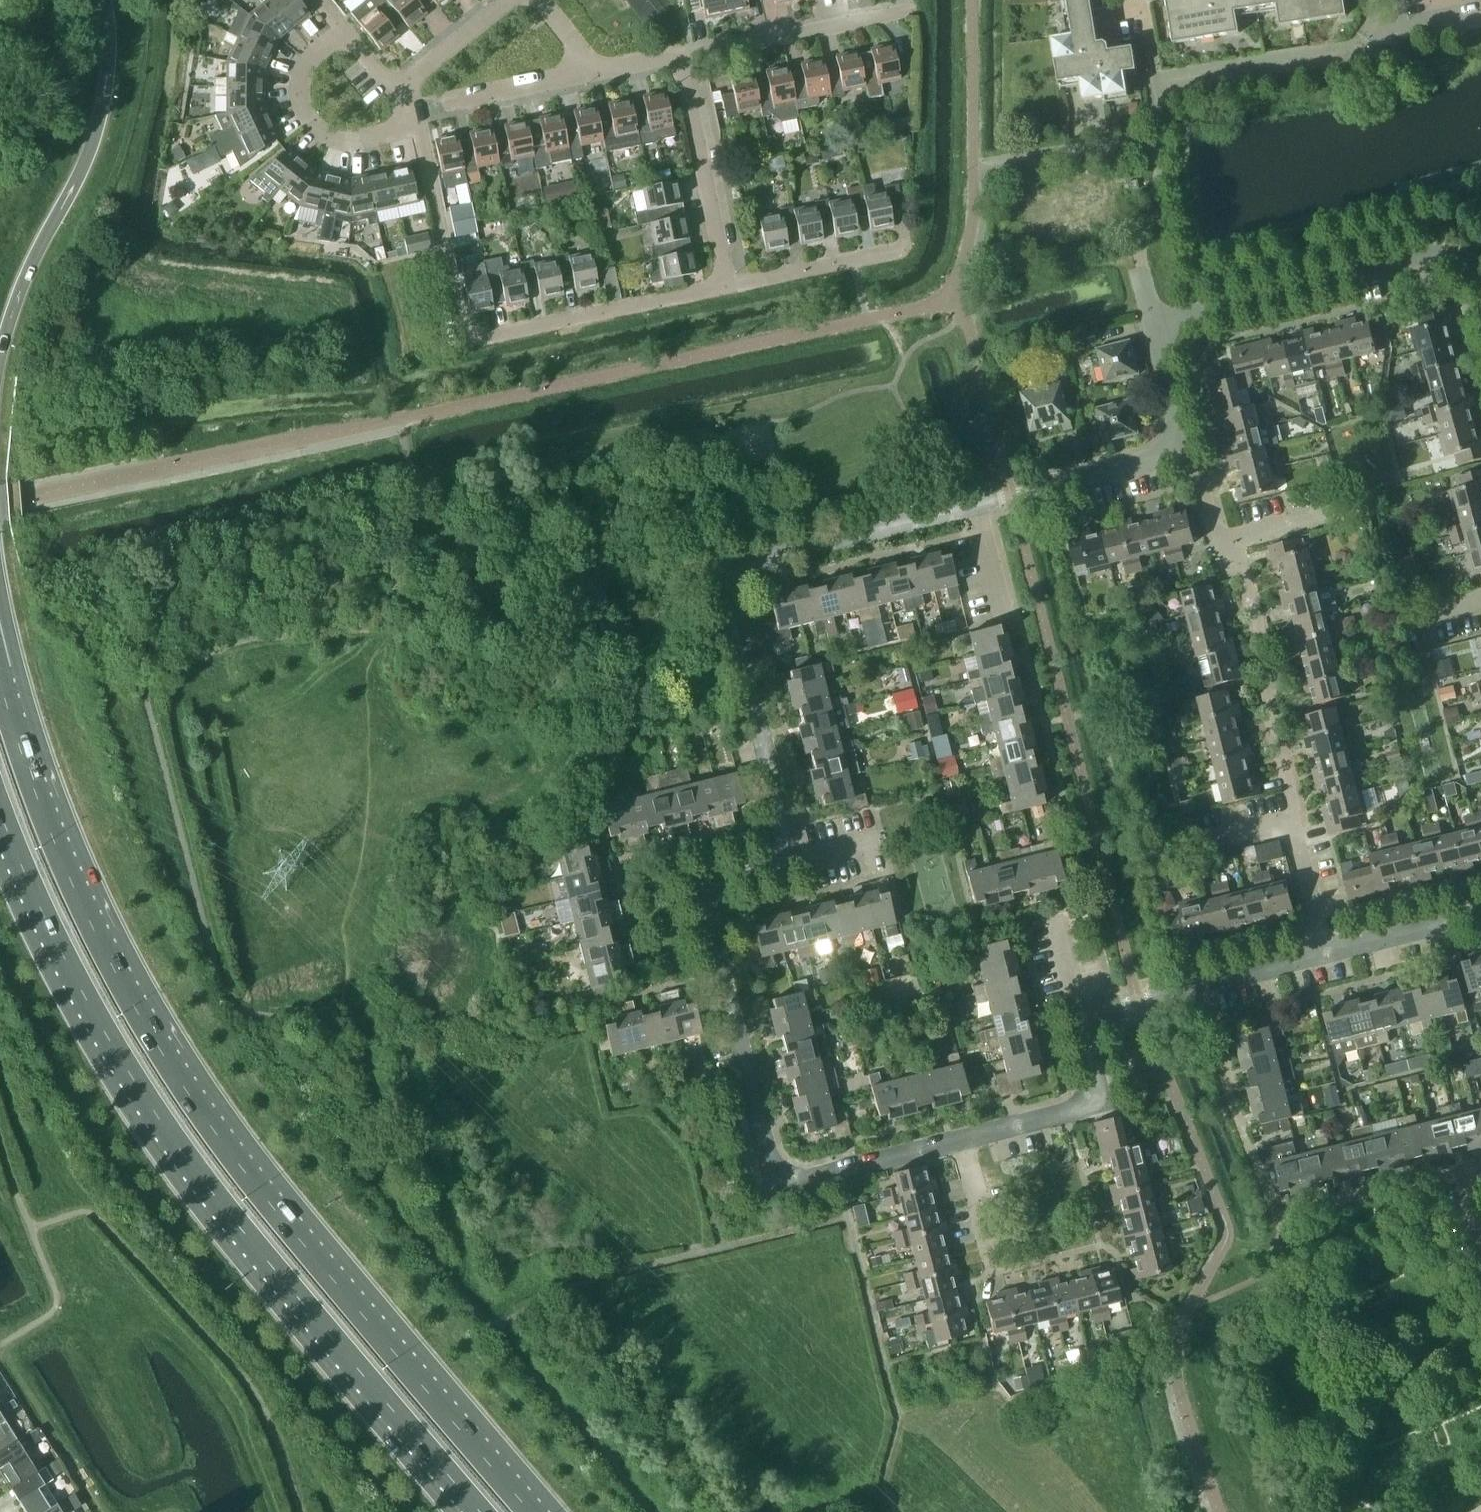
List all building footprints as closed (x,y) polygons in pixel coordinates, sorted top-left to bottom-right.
[(278,37),(292,26),(271,0),(260,0),(263,4),(249,14),(278,37)] [(292,26),(309,12),(300,0),(271,0),(292,26)] [(358,22),(380,50),(399,35),(394,29),(403,21),(399,15),(387,0),(365,0),(350,12),(358,22)] [(399,15),(403,21),(408,27),(427,13),(424,9),(434,1),(433,0),(387,0),(399,15)] [(726,14),(723,0),(701,0),(704,18),(726,14)] [(726,14),(748,9),(746,0),(723,0),(726,14)] [(1122,48),(1109,50),(1108,44),(1104,41),(1098,42),(1093,10),(1111,7),(1110,0),(1068,6),(1073,34),(1052,38),(1059,82),(1080,79),(1083,100),(1128,93),(1124,71),(1136,69),(1133,46),(1122,48)] [(1174,43),(1240,32),(1236,11),(1257,8),(1277,4),(1280,23),(1280,26),(1347,15),(1344,0),(1167,0),(1174,43)] [(231,24),(227,32),(271,53),(278,37),(249,14),(242,30),(231,24)] [(271,53),(227,32),(223,40),(235,45),(227,60),(263,69),(271,53)] [(870,49),(871,56),(859,58),(861,66),(865,86),(867,98),(884,95),(881,82),(900,78),(893,44),(870,49)] [(824,66),(826,73),(830,93),(831,98),(844,95),(843,90),(865,86),(861,66),(859,58),(858,52),(835,56),(836,63),(824,66)] [(808,98),(830,93),(826,73),(824,66),(823,59),(800,64),(803,78),(791,80),(796,105),(809,102),(808,98)] [(263,86),(263,69),(227,60),(226,60),(226,78),(215,77),(214,86),(263,86)] [(754,79),(756,88),(760,107),(761,112),(767,111),(781,122),(796,119),(795,116),(798,116),(796,105),(791,80),(788,66),(765,71),(766,76),(754,79)] [(738,112),(760,107),(756,88),(754,79),(753,73),(730,78),(733,92),(721,95),(726,119),(739,117),(738,112)] [(227,95),(227,112),(263,104),(263,86),(214,86),(214,95),(227,95)] [(642,97),(644,103),(632,106),(633,113),(639,145),(675,137),(665,92),(642,97)] [(597,113),(599,120),(598,120),(602,140),(605,152),(639,145),(633,113),(632,106),(630,99),(608,104),(609,110),(597,113)] [(1139,103),(1129,104),(1130,114),(1140,114),(1139,103)] [(208,136),(213,147),(270,120),(263,104),(227,112),(214,114),(221,130),(208,136)] [(599,120),(597,113),(596,106),(573,111),(574,118),(563,120),(564,128),(570,160),(583,158),(581,145),(602,140),(598,120),(599,120)] [(528,127),(529,135),(533,155),(536,168),(570,160),(564,128),(563,120),(561,113),(538,118),(540,125),(528,127)] [(871,118),(864,119),(862,122),(864,129),(873,127),(871,118)] [(278,136),(270,120),(213,147),(214,148),(218,156),(231,150),(239,166),(249,159),(278,136)] [(893,120),(878,123),(880,133),(895,130),(893,120)] [(493,135),(495,142),(498,162),(499,167),(512,164),(511,159),(533,155),(529,135),(528,127),(527,121),(504,125),(505,132),(493,135)] [(459,142),(460,149),(464,169),(467,184),(480,181),(477,167),(498,162),(495,142),(493,135),(492,128),(469,133),(470,139),(459,142)] [(905,138),(903,130),(895,132),(897,139),(905,138)] [(434,140),(442,174),(464,169),(460,149),(459,142),(457,135),(434,140)] [(868,137),(856,140),(858,149),(870,146),(868,137)] [(185,157),(179,146),(171,150),(177,162),(185,157)] [(220,162),(218,156),(214,148),(186,161),(193,175),(220,162)] [(831,148),(821,150),(823,159),(829,158),(832,152),(831,148)] [(288,149),(259,172),(249,180),(264,192),(259,197),(266,203),(271,197),(272,198),(302,160),(288,149)] [(287,194),(300,204),(316,171),(302,160),(272,198),(279,204),(287,194)] [(410,166),(388,171),(396,206),(418,201),(410,166)] [(318,238),(333,175),(316,171),(300,204),(317,208),(314,221),(321,222),(317,238),(318,238)] [(396,206),(388,171),(367,176),(378,223),(386,221),(384,209),(396,206)] [(658,172),(647,174),(649,183),(660,181),(658,172)] [(614,189),(627,186),(625,174),(612,177),(614,189)] [(350,222),(350,179),(333,175),(318,238),(327,240),(332,218),(349,222),(350,222)] [(378,223),(367,176),(350,179),(350,222),(368,218),(369,225),(378,223)] [(670,218),(677,216),(675,204),(682,203),(677,180),(643,187),(647,210),(634,212),(637,225),(650,223),(670,218)] [(558,183),(542,186),(545,202),(562,199),(558,183)] [(862,187),(863,191),(867,215),(870,230),(893,225),(890,211),(903,208),(898,184),(884,187),(885,191),(874,193),(872,184),(862,187)] [(850,198),(829,203),(832,218),(832,223),(835,237),(858,232),(855,218),(867,215),(863,191),(850,194),(850,198)] [(820,225),(832,223),(832,218),(829,203),(828,198),(815,201),(816,205),(793,210),(797,230),(800,244),(823,239),(820,225)] [(178,209),(171,201),(163,208),(170,216),(178,209)] [(449,211),(452,224),(474,219),(472,206),(449,211)] [(797,230),(793,210),(793,206),(779,208),(780,213),(758,217),(765,251),(788,247),(785,232),(797,230)] [(653,258),(658,257),(677,253),(675,241),(689,238),(684,215),(677,216),(670,218),(650,223),(655,244),(650,245),(653,258)] [(452,224),(455,237),(477,232),(474,219),(452,224)] [(407,254),(430,249),(427,233),(403,238),(404,242),(407,254)] [(395,244),(398,256),(407,254),(404,242),(395,244)] [(385,258),(382,246),(373,248),(376,260),(385,258)] [(692,250),(677,253),(658,257),(660,270),(649,273),(651,282),(696,273),(692,250)] [(555,255),(556,260),(560,279),(572,277),(575,291),(598,286),(591,252),(569,257),(568,252),(555,255)] [(493,304),(505,301),(506,306),(528,301),(525,287),(521,267),(508,270),(507,266),(503,267),(501,257),(483,261),(483,263),(490,294),(493,304)] [(520,263),(521,267),(525,287),(537,284),(540,298),(563,294),(560,279),(556,260),(534,264),(533,260),(520,263)] [(461,267),(471,313),(493,308),(493,304),(490,294),(483,263),(461,267)] [(603,270),(607,292),(619,290),(615,267),(603,270)] [(1421,350),(1451,342),(1448,331),(1454,329),(1448,307),(1417,316),(1420,327),(1410,330),(1416,352),(1421,351),(1421,350)] [(1345,320),(1354,357),(1384,349),(1380,334),(1372,337),(1368,321),(1357,324),(1355,318),(1345,320)] [(1342,360),(1354,357),(1345,320),(1335,323),(1337,329),(1326,332),(1337,376),(1345,374),(1342,360)] [(1303,331),(1312,367),(1325,364),(1329,378),(1337,376),(1326,332),(1315,335),(1313,328),(1303,331)] [(1312,368),(1312,367),(1303,331),(1293,334),(1295,340),(1284,342),(1295,387),(1315,382),(1312,368)] [(1098,340),(1096,332),(1087,334),(1090,342),(1098,340)] [(1105,382),(1139,374),(1130,339),(1096,348),(1105,382)] [(1268,366),(1266,366),(1269,378),(1283,375),(1287,389),(1295,387),(1284,342),(1273,345),(1271,339),(1261,342),(1268,366)] [(1237,377),(1251,385),(1253,382),(1250,370),(1266,366),(1268,366),(1261,342),(1230,349),(1237,377)] [(1412,375),(1463,361),(1460,351),(1454,353),(1451,342),(1421,350),(1421,351),(1424,363),(1410,366),(1412,375)] [(1463,361),(1412,375),(1415,383),(1429,379),(1432,392),(1462,383),(1459,373),(1465,371),(1463,361)] [(1046,377),(1039,379),(1032,381),(1034,389),(1021,393),(1031,431),(1062,423),(1064,430),(1073,427),(1061,382),(1048,386),(1046,377)] [(1210,384),(1218,415),(1242,409),(1242,408),(1237,391),(1249,388),(1251,385),(1237,377),(1210,384)] [(1424,416),(1474,402),(1471,392),(1465,394),(1462,383),(1432,392),(1436,404),(1422,408),(1424,416)] [(1090,435),(1095,455),(1108,452),(1105,442),(1139,433),(1130,399),(1095,408),(1102,432),(1090,435)] [(1440,421),(1443,433),(1444,433),(1474,425),(1471,414),(1477,412),(1474,402),(1424,416),(1426,425),(1440,421)] [(1229,434),(1273,423),(1271,415),(1257,418),(1254,404),(1242,408),(1242,409),(1218,415),(1220,425),(1226,423),(1229,434)] [(1327,424),(1323,407),(1315,409),(1318,422),(1323,425),(1327,424)] [(1299,416),(1295,424),(1303,429),(1308,421),(1299,416)] [(1228,457),(1265,447),(1262,435),(1275,431),(1273,423),(1229,434),(1232,445),(1226,447),(1228,457)] [(1443,433),(1439,434),(1445,456),(1455,453),(1458,465),(1480,458),(1480,435),(1477,436),(1474,425),(1444,433),(1443,433)] [(1083,437),(1071,440),(1077,459),(1088,456),(1083,437)] [(1240,476),(1284,465),(1282,457),(1268,460),(1265,447),(1228,457),(1231,467),(1237,465),(1240,476)] [(1284,465),(1240,476),(1242,487),(1236,488),(1239,499),(1275,490),(1272,477),(1286,473),(1284,465)] [(1480,505),(1480,469),(1455,476),(1458,488),(1448,491),(1454,513),(1459,512),(1459,511),(1480,505)] [(1459,511),(1459,512),(1462,524),(1448,527),(1451,536),(1480,527),(1480,505),(1459,511)] [(1174,508),(1163,511),(1176,561),(1184,559),(1181,545),(1194,542),(1187,511),(1175,514),(1174,508)] [(1168,563),(1176,561),(1163,511),(1153,513),(1155,519),(1144,522),(1152,553),(1164,550),(1168,563)] [(1122,521),(1134,572),(1143,570),(1139,556),(1152,553),(1144,522),(1133,525),(1132,519),(1122,521)] [(1126,574),(1134,572),(1122,521),(1112,524),(1113,530),(1102,533),(1110,563),(1111,563),(1123,560),(1126,574)] [(1451,536),(1453,544),(1467,540),(1470,552),(1470,553),(1480,550),(1480,527),(1451,536)] [(1112,568),(1111,563),(1110,563),(1102,533),(1091,535),(1090,529),(1067,535),(1075,566),(1087,563),(1089,573),(1112,568)] [(1300,538),(1269,546),(1274,568),(1280,567),(1283,577),(1313,570),(1314,571),(1318,569),(1313,547),(1303,550),(1300,538)] [(1470,552),(1465,553),(1471,576),(1480,573),(1480,550),(1470,553),(1470,552)] [(959,597),(948,555),(940,557),(939,553),(924,556),(933,591),(946,588),(949,599),(959,597)] [(1403,571),(1417,567),(1414,555),(1400,559),(1403,571)] [(924,556),(910,560),(911,564),(903,566),(914,608),(924,606),(921,594),(933,591),(924,556)] [(914,608),(903,566),(896,568),(895,564),(880,567),(889,602),(902,599),(904,611),(914,608)] [(859,578),(870,619),(880,617),(877,605),(889,602),(880,567),(866,571),(867,576),(859,578)] [(1280,590),(1282,600),(1333,587),(1331,579),(1317,583),(1314,571),(1313,570),(1283,577),(1286,589),(1280,590)] [(836,579),(845,613),(857,610),(860,622),(870,619),(859,578),(851,580),(850,575),(836,579)] [(815,589),(826,630),(835,628),(832,616),(845,613),(836,579),(822,582),(823,587),(815,589)] [(1182,592),(1187,614),(1224,605),(1221,595),(1215,596),(1212,585),(1182,592)] [(826,630),(815,589),(807,591),(806,586),(792,590),(801,624),(813,621),(816,633),(826,630)] [(1333,587),(1282,600),(1285,610),(1291,609),(1294,619),(1324,612),(1321,599),(1335,596),(1333,587)] [(788,627),(801,624),(792,590),(778,593),(779,598),(770,600),(775,620),(764,623),(769,645),(791,639),(788,627)] [(1106,607),(1107,611),(1107,612),(1121,609),(1120,607),(1119,601),(1118,595),(1111,597),(1113,605),(1106,607)] [(1226,615),(1224,605),(1187,614),(1192,635),(1223,628),(1220,617),(1226,615)] [(1143,613),(1146,625),(1156,622),(1153,610),(1143,613)] [(1290,632),(1293,642),(1343,629),(1341,621),(1327,624),(1324,612),(1294,619),(1296,630),(1290,632)] [(1355,616),(1343,619),(1345,628),(1357,624),(1355,616)] [(1146,625),(1149,637),(1159,634),(1156,622),(1146,625)] [(906,625),(896,628),(899,641),(909,638),(906,625)] [(974,656),(1008,647),(1009,647),(1005,633),(1001,634),(999,625),(968,633),(969,633),(957,636),(960,646),(971,644),(974,656)] [(1198,657),(1210,654),(1210,653),(1234,647),(1232,637),(1226,638),(1223,628),(1192,635),(1198,657)] [(1343,629),(1293,642),(1295,652),(1302,651),(1304,661),(1335,654),(1331,641),(1345,638),(1343,629)] [(968,681),(1010,670),(1008,663),(1013,661),(1009,647),(1008,647),(974,656),(977,668),(966,671),(968,681)] [(1242,678),(1234,647),(1210,653),(1210,654),(1215,673),(1204,675),(1207,687),(1242,678)] [(1154,655),(1157,667),(1167,665),(1164,653),(1154,655)] [(1301,674),(1303,684),(1354,671),(1352,663),(1338,666),(1335,654),(1304,661),(1307,672),(1301,674)] [(807,656),(795,660),(797,668),(809,665),(807,656)] [(786,681),(790,696),(825,687),(822,675),(833,672),(831,661),(819,664),(789,672),(791,680),(786,681)] [(1452,662),(1436,666),(1439,678),(1455,674),(1452,662)] [(907,667),(907,668),(899,670),(902,682),(910,680),(907,667)] [(931,670),(919,673),(922,683),(934,679),(931,670)] [(985,700),(1008,695),(1020,691),(1017,677),(1012,678),(1010,670),(968,681),(971,691),(982,688),(985,700)] [(1312,692),(1315,704),(1345,696),(1342,683),(1356,679),(1354,671),(1303,684),(1306,694),(1312,692)] [(1480,692),(1480,683),(1471,685),(1473,694),(1480,692)] [(1455,685),(1439,688),(1442,701),(1458,698),(1455,685)] [(825,687),(790,696),(794,710),(798,709),(800,717),(852,704),(850,696),(840,699),(840,696),(828,699),(825,687)] [(917,707),(912,689),(892,694),(897,712),(917,707)] [(1228,690),(1198,697),(1203,719),(1240,710),(1237,700),(1231,701),(1228,690)] [(979,725),(1021,715),(1019,707),(1024,706),(1020,691),(1008,695),(985,700),(989,712),(977,715),(979,725)] [(1473,694),(1475,702),(1480,701),(1480,692),(1473,694)] [(927,715),(938,712),(934,695),(922,698),(927,715)] [(798,726),(801,740),(836,731),(833,719),(854,713),(852,704),(800,717),(802,724),(798,726)] [(1305,738),(1355,726),(1353,717),(1339,721),(1336,707),(1306,715),(1308,727),(1302,728),(1305,738)] [(1456,707),(1444,710),(1448,723),(1459,720),(1456,707)] [(1203,719),(1209,740),(1239,732),(1236,722),(1242,720),(1240,710),(1203,719)] [(922,728),(918,711),(906,715),(910,731),(922,728)] [(997,744),(1008,742),(1031,736),(1028,721),(1023,722),(1021,715),(979,725),(982,735),(994,732),(997,744)] [(1159,718),(1162,730),(1172,727),(1169,715),(1159,718)] [(1314,747),(1316,758),(1346,750),(1343,737),(1357,734),(1355,726),(1305,738),(1307,748),(1314,747)] [(1172,727),(1162,730),(1165,742),(1176,739),(1172,727)] [(676,729),(668,731),(669,736),(672,739),(678,738),(676,729)] [(1396,729),(1384,732),(1386,740),(1398,738),(1396,729)] [(839,744),(836,731),(801,740),(805,754),(809,753),(811,761),(853,750),(851,741),(839,744)] [(1214,761),(1250,752),(1248,742),(1242,743),(1239,732),(1209,740),(1214,761)] [(931,737),(934,749),(949,745),(946,733),(931,737)] [(991,769),(1032,759),(1030,751),(1035,750),(1031,736),(1008,742),(997,744),(1000,757),(988,760),(991,769)] [(907,744),(911,759),(922,756),(919,742),(907,744)] [(1402,758),(1400,749),(1387,752),(1389,761),(1402,758)] [(809,770),(812,784),(847,775),(859,772),(853,750),(811,761),(813,769),(809,770)] [(1313,770),(1315,780),(1366,768),(1364,759),(1350,762),(1346,750),(1316,758),(1319,769),(1313,770)] [(1214,761),(1219,782),(1250,774),(1247,763),(1253,762),(1250,752),(1214,761)] [(953,756),(937,760),(941,777),(957,773),(953,756)] [(1180,757),(1170,760),(1173,772),(1183,769),(1180,757)] [(1005,776),(1008,789),(1043,780),(1039,766),(1034,767),(1032,759),(991,769),(993,779),(1005,776)] [(1389,772),(1404,768),(1405,768),(1403,759),(1402,759),(1387,763),(1389,772)] [(691,785),(686,767),(642,778),(647,796),(654,826),(662,824),(663,829),(668,827),(671,839),(680,837),(690,834),(687,823),(692,821),(691,817),(698,815),(691,785)] [(1324,789),(1327,800),(1357,792),(1357,791),(1354,779),(1368,776),(1366,768),(1315,780),(1318,790),(1324,789)] [(1183,769),(1173,772),(1176,784),(1186,781),(1183,769)] [(736,773),(713,779),(725,825),(734,823),(731,812),(736,810),(735,806),(743,803),(736,773)] [(1472,773),(1466,775),(1468,785),(1474,784),(1472,773)] [(1250,774),(1219,782),(1225,804),(1261,795),(1258,784),(1252,785),(1250,774)] [(850,788),(847,775),(812,784),(816,798),(821,797),(823,806),(843,801),(846,812),(868,807),(862,785),(850,788)] [(715,828),(725,825),(713,779),(691,785),(698,815),(706,813),(707,818),(713,816),(715,828)] [(956,779),(943,782),(947,799),(960,795),(956,779)] [(1397,782),(1400,796),(1401,797),(1410,788),(1408,779),(1407,779),(1397,782)] [(1046,794),(1043,780),(1008,789),(1011,801),(999,804),(1002,814),(1014,811),(1044,804),(1042,795),(1046,794)] [(1458,794),(1455,782),(1444,785),(1447,798),(1458,794)] [(1438,811),(1433,788),(1423,791),(1429,814),(1438,811)] [(1361,790),(1357,791),(1357,792),(1327,800),(1330,811),(1323,812),(1329,834),(1360,826),(1357,815),(1367,812),(1361,790)] [(654,826),(647,796),(624,801),(636,848),(645,846),(642,834),(647,833),(646,828),(654,826)] [(1184,814),(1194,812),(1191,800),(1181,802),(1184,814)] [(627,850),(636,848),(624,801),(602,807),(609,837),(618,835),(619,840),(624,839),(627,850)] [(965,802),(954,806),(956,813),(967,809),(965,802)] [(1056,803),(1044,806),(1047,817),(1059,814),(1056,803)] [(1480,812),(1472,814),(1480,851),(1480,814),(1480,812)] [(1472,814),(1464,816),(1467,830),(1455,833),(1463,870),(1474,868),(1473,861),(1480,859),(1480,851),(1472,814)] [(1430,825),(1441,870),(1453,867),(1454,873),(1463,870),(1455,833),(1442,837),(1438,823),(1430,825)] [(1441,870),(1430,825),(1422,827),(1425,841),(1413,844),(1421,881),(1432,878),(1431,872),(1441,870)] [(1421,881),(1413,844),(1400,847),(1396,833),(1388,835),(1399,880),(1410,877),(1412,883),(1421,881)] [(1370,855),(1373,867),(1374,867),(1380,891),(1390,889),(1389,883),(1399,880),(1388,835),(1380,837),(1383,851),(1370,855)] [(1045,853),(1033,856),(1042,891),(1056,888),(1055,883),(1064,881),(1056,851),(1053,839),(1043,842),(1045,853)] [(1255,846),(1259,862),(1284,856),(1280,840),(1255,846)] [(556,854),(562,877),(609,865),(606,856),(595,859),(593,854),(589,855),(587,846),(556,854)] [(1028,895),(1042,891),(1033,856),(1021,859),(1018,848),(1008,850),(1019,892),(1027,890),(1028,895)] [(1011,894),(1019,892),(1008,850),(998,853),(1001,864),(989,867),(998,902),(1012,899),(1011,894)] [(983,906),(998,902),(989,867),(976,870),(973,859),(963,861),(966,873),(974,903),(982,901),(983,906)] [(1340,864),(1349,899),(1380,891),(1374,867),(1373,867),(1354,872),(1351,861),(1340,864)] [(611,874),(609,865),(562,877),(568,899),(598,891),(596,883),(601,882),(599,877),(611,874)] [(1274,923),(1284,921),(1282,915),(1294,912),(1286,881),(1273,885),(1270,871),(1262,873),(1274,923)] [(1256,889),(1244,892),(1252,923),(1262,920),(1264,926),(1274,923),(1262,873),(1253,875),(1256,889)] [(1228,881),(1219,883),(1232,934),(1242,931),(1241,925),(1252,923),(1244,892),(1231,895),(1228,881)] [(1202,903),(1209,933),(1221,930),(1222,937),(1232,934),(1219,883),(1211,885),(1215,899),(1203,902),(1202,903)] [(877,890),(863,894),(872,929),(884,925),(887,937),(897,934),(894,923),(895,923),(887,893),(878,895),(877,890)] [(568,899),(573,921),(620,909),(618,900),(606,903),(605,898),(600,899),(598,891),(568,899)] [(859,932),(872,929),(863,894),(849,897),(850,902),(842,904),(853,946),(862,943),(859,932)] [(1199,936),(1209,933),(1202,903),(1203,902),(1201,898),(1179,903),(1182,914),(1170,916),(1178,948),(1200,942),(1199,936)] [(504,904),(506,914),(516,911),(513,901),(504,904)] [(843,948),(853,946),(842,904),(834,906),(833,901),(819,905),(828,940),(840,937),(843,948)] [(815,943),(828,940),(819,905),(805,909),(806,913),(798,915),(808,957),(818,954),(815,943)] [(622,918),(620,909),(573,921),(579,943),(609,935),(607,928),(612,926),(611,921),(622,918)] [(517,924),(514,913),(500,917),(503,928),(517,924)] [(799,959),(808,957),(798,915),(790,917),(789,913),(775,916),(783,951),(796,948),(799,959)] [(771,954),(783,951),(775,916),(760,920),(761,924),(753,927),(758,947),(746,949),(752,971),(774,966),(771,954)] [(611,943),(609,935),(579,943),(590,988),(620,980),(618,972),(623,971),(622,966),(633,963),(629,944),(617,947),(616,942),(611,943)] [(981,971),(1015,962),(1012,948),(1007,949),(1005,941),(975,948),(963,951),(966,961),(977,958),(981,971)] [(522,957),(520,951),(509,954),(510,960),(522,957)] [(1480,989),(1480,953),(1470,955),(1471,960),(1462,962),(1470,992),(1473,1004),(1480,1002),(1480,992),(1480,990),(1480,989)] [(972,986),(974,996),(1016,986),(1014,978),(1019,977),(1015,962),(981,971),(984,983),(972,986)] [(817,970),(820,982),(834,979),(831,967),(817,970)] [(862,970),(866,985),(878,982),(874,967),(862,970)] [(1449,977),(1434,981),(1443,1015),(1456,1012),(1459,1024),(1469,1021),(1466,1010),(1466,1009),(1458,979),(1450,982),(1449,977)] [(806,979),(793,982),(795,993),(802,992),(809,990),(806,979)] [(1431,1018),(1443,1015),(1434,981),(1420,984),(1421,989),(1413,991),(1424,1033),(1434,1030),(1431,1018)] [(992,1015),(1026,1006),(1023,992),(1018,993),(1016,986),(974,996),(977,1006),(989,1003),(992,1015)] [(1424,1033),(1413,991),(1406,993),(1405,988),(1390,992),(1399,1027),(1411,1023),(1414,1035),(1424,1033)] [(769,1009),(773,1023),(807,1015),(804,1002),(816,999),(813,989),(809,990),(802,992),(795,993),(771,999),(774,1008),(769,1009)] [(679,1039),(702,1033),(694,1003),(685,1005),(684,1000),(679,1002),(676,990),(667,992),(679,1039)] [(656,1044),(679,1039),(667,992),(658,994),(661,1006),(656,1007),(657,1012),(649,1014),(656,1044)] [(1377,1000),(1369,1002),(1380,1044),(1390,1041),(1387,1030),(1399,1027),(1390,992),(1376,995),(1377,1000)] [(1358,1049),(1380,1044),(1369,1002),(1361,1004),(1360,999),(1346,1003),(1358,1049)] [(656,1044),(649,1014),(641,1016),(640,1011),(635,1013),(632,1001),(614,1006),(617,1017),(611,1019),(613,1023),(604,1025),(606,1035),(609,1045),(612,1055),(656,1044)] [(1358,1049),(1346,1003),(1332,1007),(1333,1011),(1324,1014),(1332,1044),(1338,1067),(1342,1066),(1346,1057),(1345,1053),(1358,1049)] [(986,1040),(1027,1030),(1026,1022),(1030,1021),(1026,1006),(992,1015),(995,1028),(983,1031),(986,1040)] [(944,1011),(928,1015),(931,1027),(947,1022),(944,1011)] [(1237,1044),(1241,1058),(1276,1049),(1272,1037),(1284,1034),(1279,1012),(1256,1017),(1259,1029),(1240,1034),(1242,1043),(1237,1044)] [(811,1027),(807,1015),(773,1023),(776,1038),(781,1037),(783,1044),(825,1034),(822,1024),(811,1027)] [(826,1033),(836,1031),(834,1026),(830,1023),(824,1024),(826,1033)] [(1027,1030),(986,1040),(988,1050),(1000,1047),(1003,1059),(1038,1051),(1034,1036),(1029,1038),(1027,1030)] [(780,1054),(784,1068),(819,1059),(815,1047),(827,1044),(825,1034),(783,1044),(785,1052),(780,1054)] [(606,1035),(597,1037),(600,1048),(609,1045),(606,1035)] [(1471,1042),(1464,1052),(1470,1055),(1478,1053),(1476,1045),(1471,1042)] [(1276,1049),(1241,1058),(1244,1073),(1249,1071),(1251,1079),(1293,1069),(1290,1059),(1279,1062),(1276,1049)] [(1038,1051),(1003,1059),(1006,1072),(994,1075),(1000,1097),(1022,1092),(1019,1080),(1039,1075),(1037,1066),(1041,1065),(1038,1051)] [(950,1067),(938,1070),(947,1104),(960,1101),(959,1096),(968,1094),(960,1064),(957,1052),(947,1055),(950,1067)] [(1430,1054),(1408,1060),(1411,1071),(1433,1065),(1430,1054)] [(1463,1063),(1466,1077),(1480,1073),(1480,1058),(1463,1063)] [(822,1071),(819,1059),(784,1068),(787,1082),(792,1081),(794,1089),(836,1078),(833,1068),(822,1071)] [(1408,1060),(1385,1066),(1388,1077),(1411,1071),(1408,1060)] [(932,1108),(947,1104),(938,1070),(925,1073),(922,1061),(912,1064),(923,1105),(931,1103),(932,1108)] [(906,1078),(893,1081),(902,1116),(916,1112),(915,1107),(923,1105),(912,1064),(903,1066),(906,1078)] [(1366,1081),(1379,1078),(1376,1068),(1363,1072),(1366,1081)] [(1252,1102),(1287,1094),(1283,1081),(1295,1078),(1293,1069),(1251,1079),(1253,1087),(1248,1088),(1252,1102)] [(888,1119),(902,1116),(893,1081),(881,1084),(878,1072),(868,1075),(871,1087),(870,1087),(878,1117),(886,1115),(888,1119)] [(1418,1074),(1410,1076),(1412,1083),(1420,1081),(1418,1074)] [(1356,1085),(1341,1077),(1343,1088),(1356,1085)] [(791,1098),(795,1112),(830,1103),(827,1091),(838,1088),(836,1078),(794,1089),(796,1097),(791,1098)] [(1287,1094),(1252,1102),(1256,1117),(1260,1115),(1262,1124),(1292,1117),(1292,1116),(1304,1113),(1301,1103),(1290,1106),(1287,1094)] [(1341,1098),(1328,1101),(1329,1107),(1342,1104),(1341,1098)] [(830,1103),(795,1112),(799,1126),(803,1125),(805,1134),(825,1129),(828,1140),(850,1135),(845,1112),(833,1115),(830,1103)] [(1480,1146),(1480,1136),(1475,1111),(1462,1114),(1459,1103),(1450,1105),(1460,1147),(1468,1145),(1469,1149),(1480,1146)] [(1430,1122),(1439,1157),(1454,1153),(1452,1149),(1460,1147),(1450,1105),(1440,1108),(1443,1119),(1430,1122)] [(1101,1153),(1125,1147),(1120,1128),(1131,1125),(1128,1114),(1093,1123),(1101,1153)] [(1425,1161),(1439,1157),(1430,1122),(1418,1125),(1415,1114),(1405,1116),(1416,1158),(1424,1156),(1425,1161)] [(1408,1160),(1416,1158),(1405,1116),(1396,1119),(1399,1130),(1386,1133),(1395,1168),(1409,1165),(1408,1160)] [(1278,1121),(1263,1126),(1266,1134),(1281,1130),(1278,1121)] [(1395,1168),(1386,1133),(1374,1137),(1371,1125),(1361,1127),(1372,1169),(1379,1167),(1381,1172),(1395,1168)] [(1342,1145),(1351,1179),(1365,1176),(1364,1171),(1372,1169),(1361,1127),(1351,1130),(1354,1141),(1342,1145)] [(1316,1132),(1317,1138),(1327,1136),(1325,1130),(1316,1132)] [(1351,1179),(1342,1145),(1329,1148),(1327,1136),(1317,1138),(1317,1139),(1327,1180),(1335,1178),(1336,1183),(1351,1179)] [(1166,1140),(1169,1151),(1179,1149),(1176,1137),(1166,1140)] [(1320,1182),(1327,1180),(1317,1139),(1307,1141),(1310,1153),(1298,1156),(1306,1190),(1321,1187),(1320,1182)] [(1109,1162),(1112,1173),(1157,1162),(1155,1153),(1141,1157),(1137,1143),(1125,1147),(1101,1153),(1103,1164),(1109,1162)] [(1292,1194),(1306,1190),(1298,1156),(1285,1159),(1282,1147),(1272,1150),(1275,1161),(1282,1192),(1291,1189),(1292,1194)] [(1109,1185),(1111,1195),(1148,1186),(1145,1174),(1159,1170),(1157,1162),(1112,1173),(1115,1184),(1109,1185)] [(884,1198),(935,1185),(932,1176),(926,1177),(923,1165),(893,1173),(896,1186),(882,1190),(884,1198)] [(900,1203),(904,1215),(934,1208),(931,1197),(937,1196),(935,1185),(884,1198),(886,1207),(900,1203)] [(1185,1193),(1194,1191),(1193,1185),(1183,1187),(1185,1193)] [(1148,1186),(1111,1195),(1114,1205),(1120,1204),(1123,1215),(1167,1204),(1165,1195),(1151,1199),(1148,1186)] [(1193,1198),(1195,1211),(1204,1209),(1201,1196),(1193,1198)] [(864,1204),(853,1207),(855,1217),(867,1214),(864,1204)] [(1169,1212),(1167,1204),(1123,1215),(1126,1226),(1119,1227),(1122,1237),(1159,1228),(1155,1215),(1169,1212)] [(893,1232),(895,1240),(945,1227),(943,1218),(937,1219),(934,1208),(904,1215),(907,1228),(893,1232)] [(911,1245),(914,1258),(945,1250),(942,1239),(948,1238),(945,1227),(895,1240),(897,1249),(911,1245)] [(1159,1228),(1122,1237),(1125,1247),(1131,1246),(1133,1257),(1178,1245),(1176,1237),(1162,1241),(1159,1228)] [(1180,1254),(1178,1245),(1133,1257),(1136,1268),(1130,1269),(1133,1280),(1169,1271),(1166,1257),(1180,1254)] [(947,1261),(945,1250),(914,1258),(917,1270),(903,1274),(906,1282),(956,1270),(953,1259),(947,1261)] [(881,1256),(870,1258),(872,1267),(883,1265),(881,1256)] [(1099,1267),(1089,1270),(1102,1320),(1110,1318),(1106,1304),(1120,1301),(1112,1270),(1101,1273),(1099,1267)] [(922,1287),(925,1300),(955,1292),(952,1281),(959,1280),(956,1270),(906,1282),(908,1290),(922,1287)] [(1093,1322),(1102,1320),(1089,1270),(1079,1272),(1080,1278),(1070,1281),(1077,1311),(1090,1308),(1093,1322)] [(1064,1315),(1077,1311),(1070,1281),(1059,1284),(1057,1278),(1047,1280),(1060,1331),(1068,1329),(1064,1315)] [(1051,1333),(1060,1331),(1047,1280),(1037,1283),(1039,1289),(1028,1292),(1035,1322),(1048,1319),(1051,1333)] [(1023,1325),(1035,1322),(1028,1292),(1017,1294),(1015,1288),(1005,1291),(1018,1341),(1026,1339),(1023,1325)] [(1010,1343),(1018,1341),(1005,1291),(995,1293),(997,1300),(985,1302),(993,1333),(1006,1329),(1010,1343)] [(914,1316),(916,1325),(967,1312),(964,1301),(958,1303),(955,1292),(925,1300),(928,1312),(914,1316)] [(891,1299),(874,1304),(876,1311),(893,1307),(891,1299)] [(969,1321),(967,1312),(916,1325),(918,1332),(932,1329),(936,1342),(966,1335),(963,1323),(969,1321)] [(1106,1336),(1109,1351),(1122,1345),(1119,1333),(1106,1336)] [(885,1339),(890,1355),(902,1352),(898,1336),(885,1339)] [(1059,1360),(1062,1372),(1071,1370),(1068,1358),(1059,1360)] [(1026,1376),(1012,1378),(1015,1391),(1028,1388),(1026,1376)] [(4,1405),(8,1411),(18,1405),(14,1399),(4,1405)] [(18,1440),(0,1412),(0,1451),(18,1440)] [(38,1427),(23,1436),(29,1446),(44,1437),(38,1427)] [(37,1472),(18,1440),(0,1451),(0,1472),(11,1489),(37,1472)] [(55,1461),(45,1467),(51,1477),(61,1471),(55,1461)] [(57,1503),(37,1472),(11,1489),(25,1511),(43,1511),(57,1503)] [(58,1502),(64,1511),(69,1511),(81,1505),(74,1493),(58,1502)] [(57,1503),(43,1511),(63,1511),(57,1503)]
